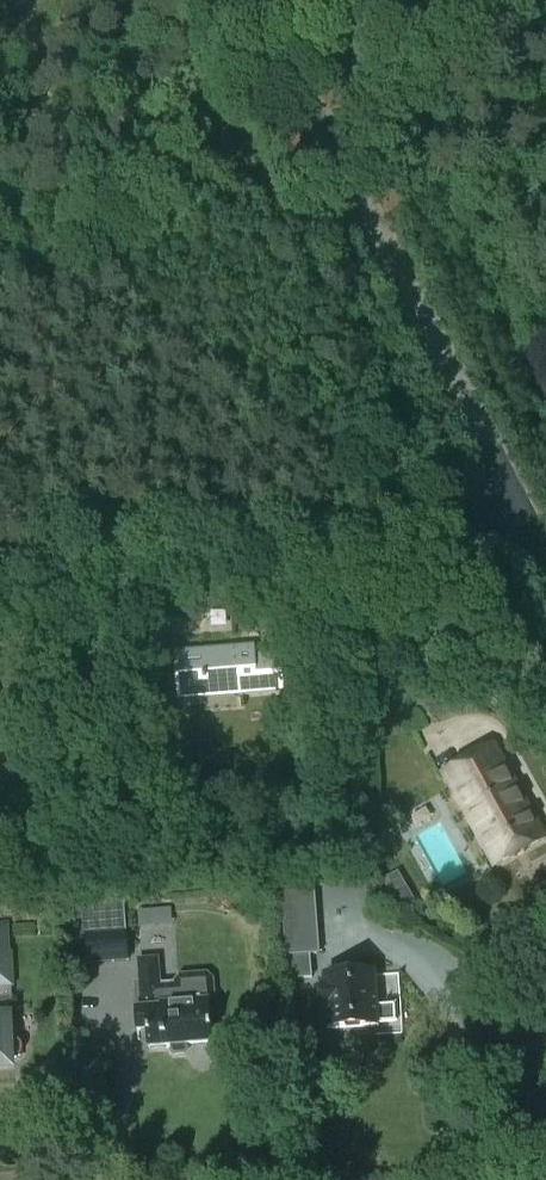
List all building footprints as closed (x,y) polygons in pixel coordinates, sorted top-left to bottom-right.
[(87,619),(75,621),(80,650),(91,648),(87,619)] [(176,653),(180,695),(243,690),(243,694),(282,691),(279,655),(253,657),(252,647),(176,653)] [(443,772),(495,865),(545,838),(493,744),(443,772)] [(398,907),(413,899),(398,870),(382,878),(398,907)] [(317,883),(281,886),(289,981),(314,978),(312,956),(323,955),(317,883)] [(67,942),(87,941),(88,962),(129,960),(124,893),(63,898),(67,942)] [(13,989),(10,924),(0,925),(0,989),(13,989)] [(134,991),(137,1031),(148,1030),(150,1048),(170,1047),(170,1049),(176,1054),(184,1053),(188,1048),(188,1045),(213,1043),(211,1014),(215,1013),(213,980),(206,974),(179,976),(171,985),(160,986),(158,963),(153,958),(143,959),(139,964),(141,991),(134,991)] [(323,986),(324,1008),(328,1008),(329,1029),(378,1026),(377,1024),(396,1022),(395,1005),(376,1006),(374,973),(325,976),(326,986),(323,986)] [(10,1059),(15,1058),(17,1057),(19,1056),(20,1055),(21,1052),(22,1051),(22,1048),(21,1045),(21,1044),(20,1043),(19,1042),(18,1041),(16,1040),(14,1039),(13,1039),(9,1039),(8,1018),(0,1018),(0,1066),(10,1066),(10,1059)]
